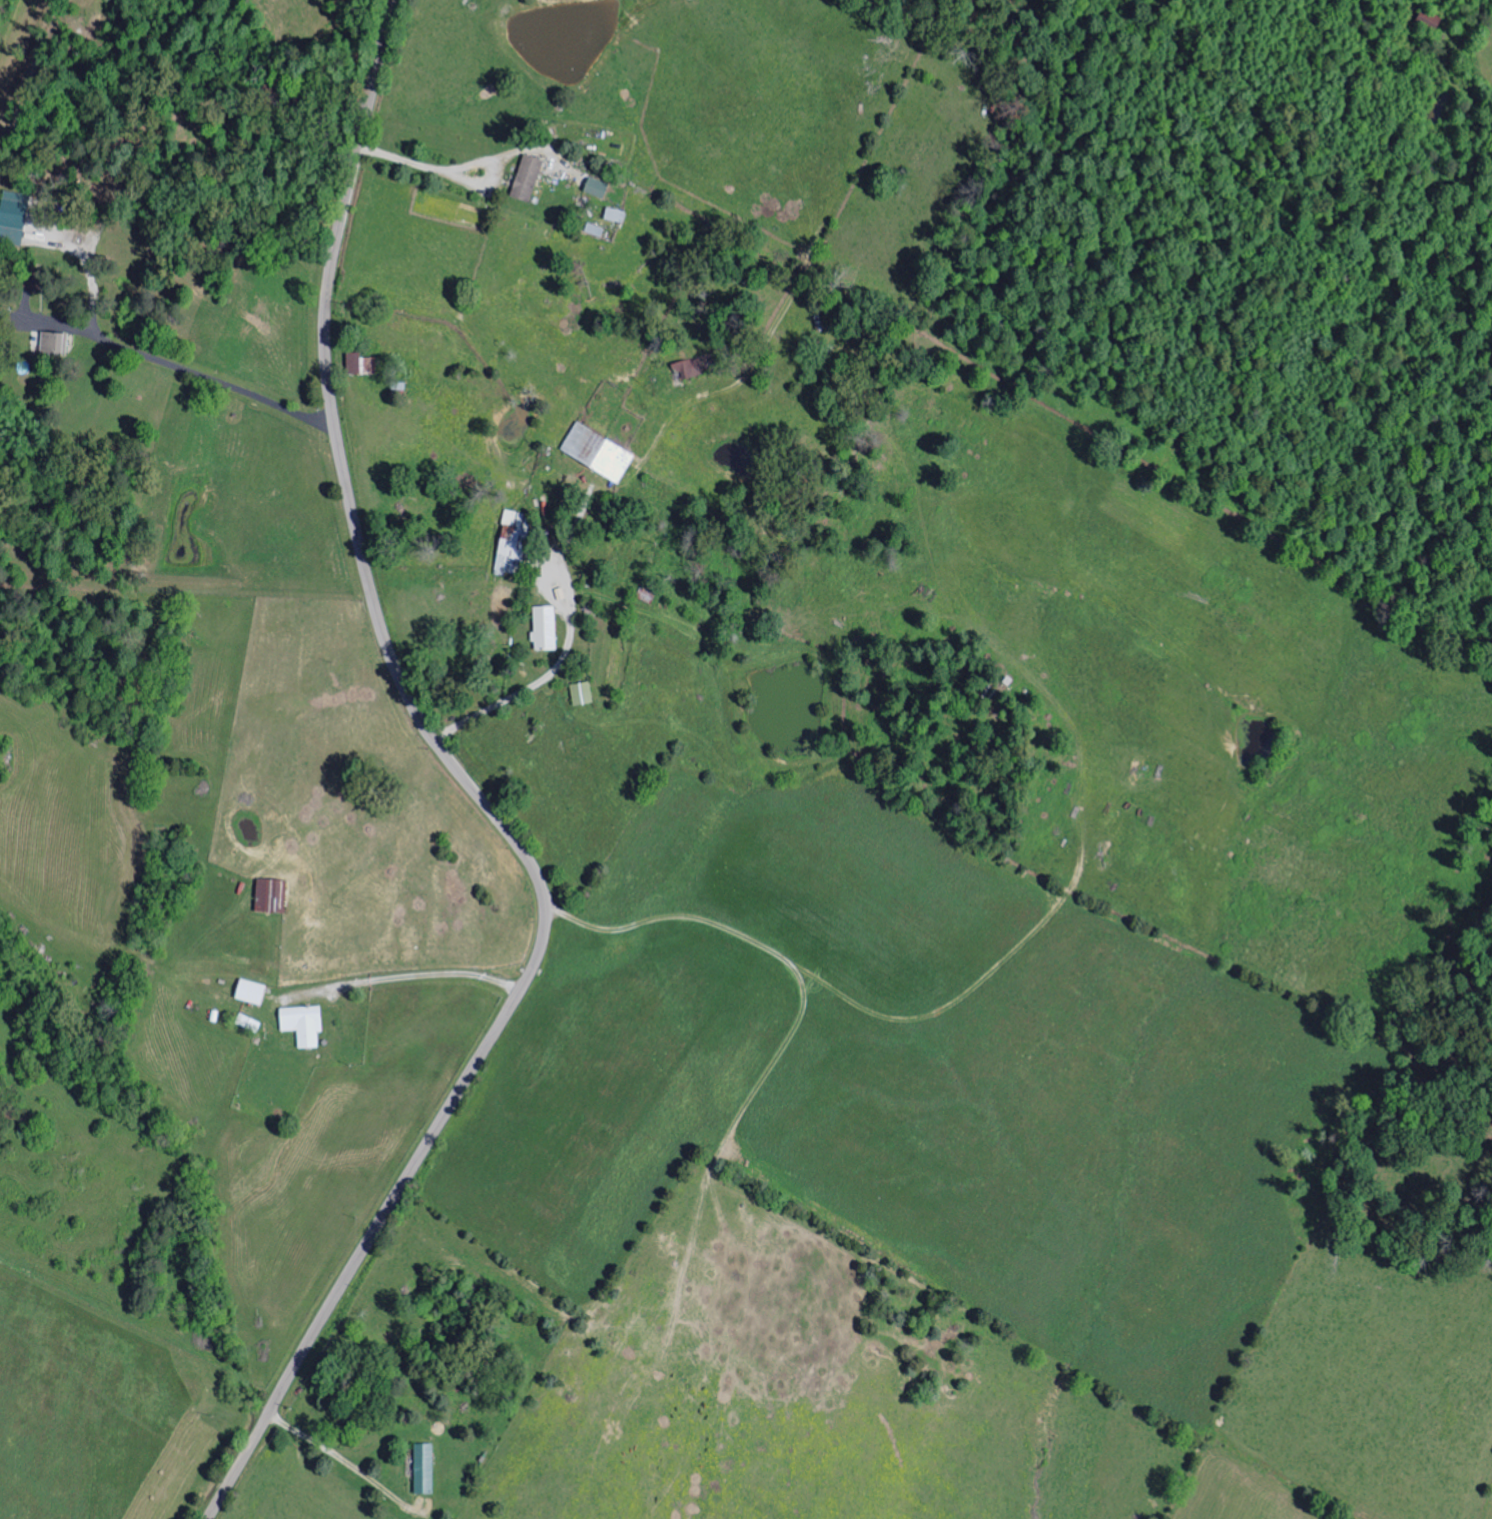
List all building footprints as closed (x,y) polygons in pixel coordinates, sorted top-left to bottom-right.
[(513,196),(532,202),(545,160),(525,154),(513,196)] [(586,192),(605,199),(611,184),(591,177),(586,192)] [(6,240),(8,228),(26,231),(32,203),(5,198),(0,226),(0,239),(6,240)] [(606,219),(623,223),(626,211),(609,207),(606,219)] [(43,353),(67,354),(68,333),(43,332),(43,353)] [(348,374),(378,374),(378,358),(363,357),(363,353),(349,352),(348,374)] [(637,452),(577,423),(562,452),(623,482),(637,452)] [(497,574),(505,576),(505,572),(517,574),(519,558),(525,559),(533,514),(507,510),(497,574)] [(535,606),(536,633),(535,633),(536,651),(558,651),(557,606),(535,606)] [(289,880),(259,879),(258,912),(288,913),(289,880)] [(269,985),(243,978),(238,997),(263,1005),(269,985)] [(283,1007),(283,1030),(300,1030),(301,1047),(321,1047),(320,1031),(324,1031),(323,1006),(283,1007)] [(417,1494),(435,1493),(435,1443),(416,1443),(417,1494)]
